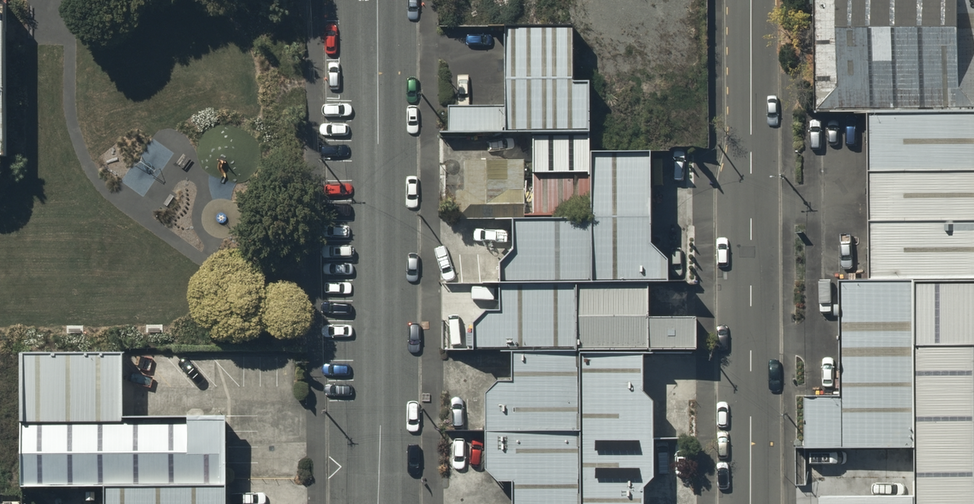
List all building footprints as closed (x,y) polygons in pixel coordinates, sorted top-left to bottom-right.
[(569,108),(568,0),(483,0),(484,109),(514,108),(569,108)] [(973,102),(973,0),(813,0),(815,105),(866,104),(973,102)] [(15,147),(12,6),(0,6),(0,147),(15,147)] [(866,272),(973,271),(973,102),(866,104),(866,272)] [(477,188),(478,257),(628,256),(627,125),(569,125),(569,108),(514,108),(514,149),(564,149),(564,187),(477,188)] [(461,283),(462,325),(561,324),(636,323),(679,323),(678,288),(632,289),(631,256),(628,256),(478,257),(479,283),(461,283)] [(866,272),(841,274),(839,333),(914,334),(973,334),(973,271),(866,272)] [(561,324),(563,503),(638,503),(636,323),(561,324)] [(561,324),(462,325),(463,445),(494,444),(495,503),(563,503),(561,324)] [(915,440),(914,334),(839,333),(839,390),(805,390),(804,439),(915,440)] [(914,334),(915,440),(916,503),(973,503),(973,334),(914,334)] [(105,488),(226,487),(225,420),(123,421),(123,355),(23,356),(24,488),(105,488)] [(226,487),(105,488),(105,503),(226,503),(226,487)]
